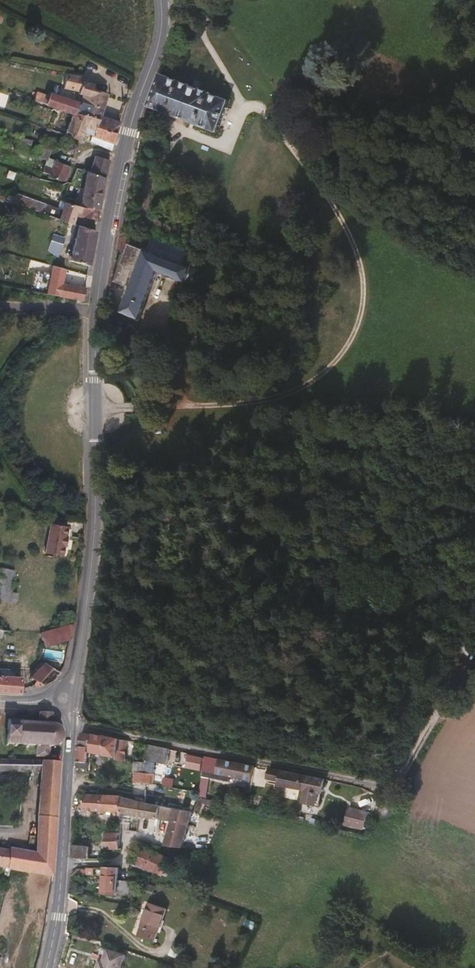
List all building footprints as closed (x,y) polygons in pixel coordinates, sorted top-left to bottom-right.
[(219,130),(231,101),(212,93),(214,89),(165,68),(152,102),(219,130)] [(121,134),(124,123),(105,116),(113,94),(88,83),(84,76),(72,74),(69,86),(83,92),(82,97),(85,98),(84,102),(58,95),(57,99),(45,96),(42,103),(79,113),(86,115),(88,113),(99,118),(95,129),(100,130),(102,126),(121,134)] [(95,129),(99,118),(88,113),(86,115),(79,113),(78,117),(93,123),(91,128),(95,129)] [(94,134),(95,129),(91,128),(93,123),(78,117),(71,133),(79,135),(85,137),(87,138),(89,133),(94,134)] [(116,149),(121,134),(102,126),(100,130),(95,129),(94,134),(97,136),(95,141),(116,149)] [(83,150),(75,146),(72,152),(81,156),(83,150)] [(50,157),(52,151),(45,148),(43,154),(50,157)] [(104,211),(113,159),(99,155),(94,173),(91,172),(85,206),(104,211)] [(69,182),(75,167),(60,163),(59,165),(52,162),(47,174),(53,176),(52,178),(69,182)] [(29,210),(32,202),(22,199),(20,207),(29,210)] [(50,208),(32,202),(29,210),(47,216),(50,208)] [(77,225),(80,215),(102,222),(104,211),(85,206),(72,202),(68,212),(51,206),(50,208),(47,216),(77,225)] [(95,265),(100,234),(101,233),(79,226),(73,261),(95,265)] [(128,245),(131,228),(124,228),(121,245),(128,245)] [(188,258),(193,245),(156,233),(152,245),(188,258)] [(193,280),(199,262),(188,258),(152,245),(134,239),(122,275),(136,280),(126,311),(146,317),(163,269),(193,280)] [(86,299),(88,286),(65,281),(66,274),(54,272),(50,293),(86,299)] [(69,546),(71,535),(69,534),(71,525),(68,525),(70,517),(55,515),(49,552),(66,555),(67,546),(69,546)] [(20,569),(4,567),(0,595),(0,597),(15,600),(20,569)] [(74,634),(76,623),(47,631),(47,635),(34,638),(37,644),(60,637),(74,634)] [(69,661),(74,634),(60,637),(37,644),(36,674),(50,661),(66,667),(69,661)] [(53,680),(63,672),(66,667),(50,661),(36,674),(36,675),(46,684),(53,680)] [(26,677),(15,675),(15,668),(3,667),(2,674),(0,674),(0,690),(13,691),(25,690),(26,677)] [(64,760),(1,756),(2,709),(0,708),(0,768),(12,768),(45,769),(44,786),(40,850),(28,849),(16,847),(15,849),(0,846),(0,864),(55,874),(64,760)] [(65,736),(66,730),(63,726),(59,722),(55,721),(56,711),(43,710),(43,720),(37,721),(37,719),(35,718),(34,720),(26,720),(26,718),(24,718),(23,719),(16,719),(16,717),(12,717),(10,743),(14,744),(14,742),(21,742),(21,744),(24,744),(25,742),(33,743),(33,745),(36,745),(36,743),(41,743),(40,755),(52,756),(53,746),(56,745),(60,743),(64,740),(65,736)] [(96,740),(98,731),(89,729),(85,732),(84,742),(88,743),(89,738),(96,740)] [(109,752),(112,734),(98,731),(96,740),(94,750),(109,752)] [(121,754),(124,737),(112,734),(109,752),(121,754)] [(94,750),(96,740),(89,738),(88,743),(84,742),(81,742),(80,760),(89,760),(91,750),(94,750)] [(172,761),(174,747),(153,742),(150,757),(172,761)] [(257,780),(259,765),(220,756),(216,771),(206,769),(205,774),(235,780),(236,775),(257,780)] [(151,771),(152,761),(141,760),(139,769),(141,770),(151,771)] [(304,791),(309,775),(282,769),(280,780),(290,783),(289,786),(304,791)] [(157,782),(158,772),(151,771),(141,770),(138,780),(157,782)] [(326,794),(330,781),(309,775),(304,791),(309,792),(306,803),(317,805),(322,793),(326,794)] [(150,801),(152,789),(140,787),(138,788),(136,799),(150,801)] [(126,812),(127,797),(105,793),(78,792),(77,807),(119,810),(119,820),(125,821),(126,812)] [(322,806),(326,794),(322,793),(317,805),(322,806)] [(163,818),(167,804),(150,801),(136,799),(127,797),(126,812),(163,818)] [(174,820),(178,806),(167,804),(163,818),(174,820)] [(186,845),(196,809),(178,806),(174,820),(167,844),(186,845)] [(349,807),(343,825),(363,831),(369,813),(349,807)] [(123,848),(124,832),(111,831),(110,850),(113,851),(113,848),(123,848)] [(113,857),(113,851),(110,850),(105,850),(106,846),(101,846),(101,849),(98,848),(98,850),(93,851),(93,846),(79,845),(79,857),(113,857)] [(171,874),(175,856),(148,849),(144,867),(171,874)] [(126,892),(128,878),(122,877),(123,867),(121,866),(108,865),(105,890),(126,892)] [(134,893),(135,878),(128,878),(126,892),(134,893)] [(156,931),(165,907),(148,901),(140,925),(156,931)] [(128,951),(107,944),(100,967),(122,967),(128,951)]
